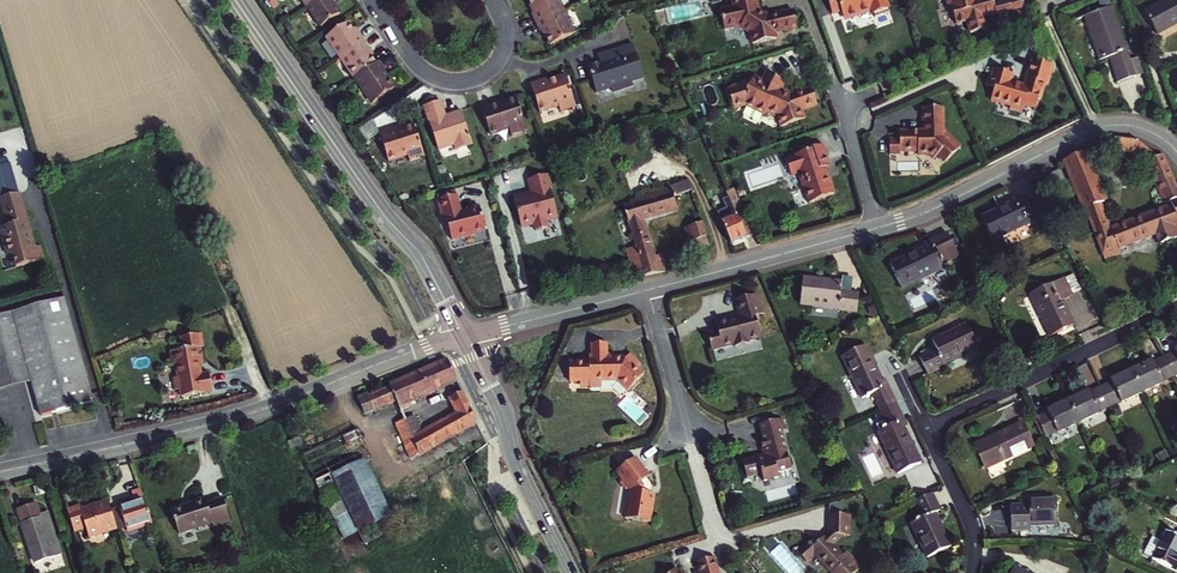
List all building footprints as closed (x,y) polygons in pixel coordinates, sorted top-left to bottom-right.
[(308,5),(322,25),(343,11),(335,0),(315,0),(308,5)] [(562,9),(558,0),(530,0),(535,11),(532,12),(537,22),(562,9)] [(720,10),(724,29),(738,26),(751,33),(753,43),(777,37),(775,31),(797,26),(793,9),(771,14),(766,11),(764,13),(758,10),(756,0),(731,0),(733,7),(720,10)] [(946,5),(949,4),(953,22),(964,20),(967,32),(984,28),(981,17),(995,14),(993,5),(992,0),(945,0),(946,5)] [(1022,0),(1010,0),(1007,0),(1008,2),(1009,11),(1023,9),(1022,0)] [(1144,11),(1156,33),(1176,22),(1176,0),(1163,0),(1144,11)] [(1009,11),(1008,2),(993,5),(995,14),(1009,11)] [(1110,6),(1083,15),(1098,58),(1108,55),(1117,81),(1134,75),(1129,59),(1110,6)] [(574,33),(562,9),(537,22),(541,30),(544,28),(551,43),(574,33)] [(327,35),(342,57),(366,40),(360,31),(356,34),(347,20),(327,35)] [(645,72),(634,39),(606,48),(609,57),(602,59),(589,63),(598,88),(612,83),(614,87),(635,81),(633,76),(645,72)] [(366,40),(342,57),(356,77),(376,62),(368,50),(371,48),(366,40)] [(602,59),(609,57),(606,48),(599,50),(602,59)] [(1139,56),(1129,59),(1134,75),(1144,72),(1139,56)] [(376,62),(356,77),(373,101),(395,86),(383,70),(386,67),(381,59),(376,62)] [(1047,84),(1052,65),(1031,59),(1026,78),(1027,79),(1025,86),(1011,82),(1013,75),(1012,74),(1013,72),(1002,68),(1001,71),(994,69),(991,78),(989,86),(995,88),(991,100),(1010,107),(1009,109),(1022,114),(1025,106),(1035,109),(1038,100),(1040,100),(1044,84),(1047,84)] [(782,87),(786,80),(766,71),(763,80),(754,76),(753,78),(750,86),(745,82),(743,83),(742,81),(732,84),(733,86),(728,87),(733,106),(744,103),(765,112),(766,109),(778,114),(780,124),(804,117),(802,107),(818,103),(813,86),(796,90),(795,93),(782,87)] [(548,77),(532,82),(542,109),(560,103),(562,110),(577,106),(567,75),(549,81),(548,77)] [(750,86),(753,78),(742,81),(743,83),(745,82),(750,86)] [(498,98),(482,104),(492,132),(510,126),(512,133),(527,128),(517,96),(507,99),(499,102),(498,98)] [(442,99),(424,106),(438,148),(455,143),(456,148),(473,142),(463,111),(448,117),(447,114),(442,99)] [(920,129),(896,129),(896,136),(886,136),(886,152),(895,152),(895,149),(913,150),(913,153),(925,153),(929,158),(934,154),(941,162),(957,146),(941,129),(941,107),(920,107),(920,129)] [(462,108),(447,114),(448,117),(463,111),(462,108)] [(370,118),(355,128),(364,142),(379,132),(370,118)] [(414,125),(404,129),(396,131),(395,127),(379,132),(389,161),(408,155),(410,161),(424,156),(414,125)] [(1117,138),(1120,150),(1130,153),(1144,164),(1148,163),(1166,205),(1169,203),(1171,208),(1108,233),(1102,219),(1091,223),(1103,254),(1118,248),(1156,234),(1160,245),(1176,238),(1176,227),(1176,226),(1176,225),(1176,189),(1162,155),(1158,157),(1134,140),(1117,138)] [(828,167),(821,145),(811,149),(803,151),(804,153),(797,155),(784,159),(789,176),(797,174),(802,188),(803,188),(808,204),(824,198),(824,197),(833,194),(828,178),(826,178),(823,169),(828,167)] [(797,155),(804,153),(803,151),(811,149),(810,147),(796,152),(797,155)] [(1085,210),(1100,204),(1102,202),(1083,152),(1064,160),(1084,210),(1085,210)] [(526,178),(529,191),(513,194),(520,230),(549,225),(548,220),(557,218),(549,173),(526,178)] [(636,246),(625,249),(633,274),(643,271),(645,275),(665,270),(663,260),(662,253),(653,255),(641,218),(677,206),(673,194),(692,188),(688,178),(629,197),(631,204),(624,207),(636,246)] [(735,186),(726,189),(730,196),(747,236),(756,232),(735,186)] [(476,230),(487,227),(480,204),(468,207),(468,208),(462,210),(457,193),(439,198),(443,215),(445,215),(447,222),(448,221),(453,239),(476,232),(476,231),(476,230)] [(747,236),(730,196),(723,199),(726,207),(717,211),(731,243),(747,236)] [(1046,218),(1038,200),(1027,205),(1023,196),(981,216),(992,240),(1033,220),(1035,224),(1046,218)] [(1085,210),(1091,223),(1102,219),(1105,217),(1100,204),(1085,210)] [(39,264),(23,209),(5,215),(13,242),(5,244),(13,271),(17,270),(21,283),(47,276),(43,262),(39,264)] [(706,233),(702,220),(689,225),(697,249),(709,244),(706,234),(706,233)] [(697,249),(689,225),(684,227),(692,250),(697,249)] [(958,256),(947,232),(923,244),(924,247),(889,263),(900,287),(942,266),(941,264),(958,256)] [(1118,248),(1103,254),(1106,260),(1121,254),(1118,248)] [(841,280),(802,276),(800,303),(838,307),(838,309),(856,311),(858,292),(840,290),(841,280)] [(1072,295),(1064,277),(1033,293),(1037,302),(1034,304),(1050,337),(1073,325),(1061,300),(1072,295)] [(733,345),(734,347),(748,344),(747,341),(759,338),(753,317),(761,315),(758,306),(755,296),(736,301),(740,317),(735,318),(736,320),(728,322),(727,320),(715,324),(717,333),(707,336),(711,351),(733,345)] [(0,333),(0,371),(27,364),(32,380),(42,415),(93,401),(69,314),(0,333)] [(977,348),(966,325),(932,341),(936,349),(919,357),(927,375),(945,366),(944,364),(977,348)] [(204,345),(202,333),(181,336),(184,348),(171,350),(174,366),(177,365),(178,376),(174,377),(177,389),(181,388),(182,396),(213,391),(209,372),(202,374),(200,362),(204,361),(201,346),(204,345)] [(873,394),(880,410),(896,403),(885,379),(882,380),(865,344),(842,356),(862,400),(873,394)] [(588,357),(588,364),(568,364),(569,383),(579,383),(579,386),(589,386),(589,389),(600,389),(599,383),(616,382),(627,393),(642,377),(636,370),(640,367),(629,356),(624,361),(623,360),(614,360),(614,356),(606,357),(606,345),(591,346),(591,357),(588,357)] [(1173,351),(1174,353),(1164,358),(1173,377),(1176,374),(1176,349),(1173,351)] [(1173,377),(1164,358),(1154,363),(1153,361),(1131,371),(1142,393),(1163,383),(1163,381),(1173,377)] [(407,403),(457,381),(449,361),(369,397),(367,394),(357,398),(364,416),(396,402),(400,412),(409,408),(407,403)] [(32,380),(27,364),(0,371),(0,390),(32,380)] [(1142,393),(1131,371),(1110,381),(1111,383),(1100,388),(1109,407),(1120,402),(1120,403),(1142,393)] [(1109,407),(1100,388),(1090,393),(1089,391),(1068,402),(1078,423),(1099,413),(1099,412),(1109,407)] [(422,432),(413,416),(395,425),(411,457),(478,423),(462,392),(450,398),(458,414),(422,432)] [(1047,412),(1047,413),(1036,418),(1046,438),(1056,432),(1057,434),(1078,423),(1068,402),(1047,412)] [(908,427),(896,403),(880,410),(888,426),(877,432),(898,474),(922,463),(905,428),(908,427)] [(782,431),(786,430),(783,419),(760,425),(766,444),(762,445),(765,454),(765,456),(763,461),(759,459),(745,462),(749,477),(762,473),(765,482),(779,478),(778,473),(792,469),(791,466),(794,464),(792,457),(789,457),(782,431)] [(1022,424),(975,446),(985,468),(1032,446),(1022,424)] [(292,456),(307,486),(371,454),(356,425),(292,456)] [(298,437),(287,441),(289,448),(301,443),(298,437)] [(765,454),(744,460),(745,462),(759,459),(763,461),(765,456),(765,454)] [(655,495),(652,495),(649,495),(650,485),(646,479),(648,477),(635,459),(615,473),(620,480),(619,485),(624,492),(629,492),(625,519),(650,523),(655,495)] [(348,513),(333,521),(342,539),(384,518),(392,514),(365,460),(331,478),(348,513)] [(331,478),(316,485),(333,521),(348,513),(331,478)] [(153,525),(141,489),(131,492),(134,502),(119,507),(119,508),(126,530),(127,533),(153,525)] [(932,494),(914,502),(922,519),(911,524),(927,558),(950,546),(934,513),(940,511),(932,494)] [(1055,498),(1029,499),(1029,505),(1010,506),(1011,530),(1030,530),(1030,526),(1056,525),(1055,498)] [(189,506),(172,511),(179,534),(211,524),(213,528),(230,522),(223,500),(207,505),(205,499),(189,504),(189,506)] [(17,510),(35,564),(37,563),(40,572),(43,572),(53,569),(54,572),(70,567),(65,552),(61,553),(47,512),(39,514),(35,503),(17,510)] [(79,508),(66,512),(73,533),(85,529),(88,538),(115,529),(107,503),(80,511),(79,508)] [(111,511),(118,532),(126,530),(119,508),(111,511)] [(403,512),(358,534),(363,544),(407,522),(403,512)] [(842,555),(839,558),(833,551),(833,547),(830,544),(839,536),(843,536),(850,537),(850,515),(829,515),(829,533),(824,537),(823,540),(818,545),(817,543),(813,539),(804,548),(802,546),(797,551),(798,552),(797,553),(805,562),(813,555),(830,572),(854,572),(860,568),(846,552),(842,555)] [(1176,572),(1176,571),(1176,559),(1176,557),(1176,537),(1166,531),(1160,542),(1151,537),(1143,554),(1167,567),(1166,568),(1176,572)] [(833,545),(843,536),(839,536),(830,544),(833,547),(833,551),(839,558),(842,555),(833,545)] [(69,550),(65,552),(70,567),(74,566),(69,550)] [(714,557),(696,562),(699,572),(718,572),(714,557)]
